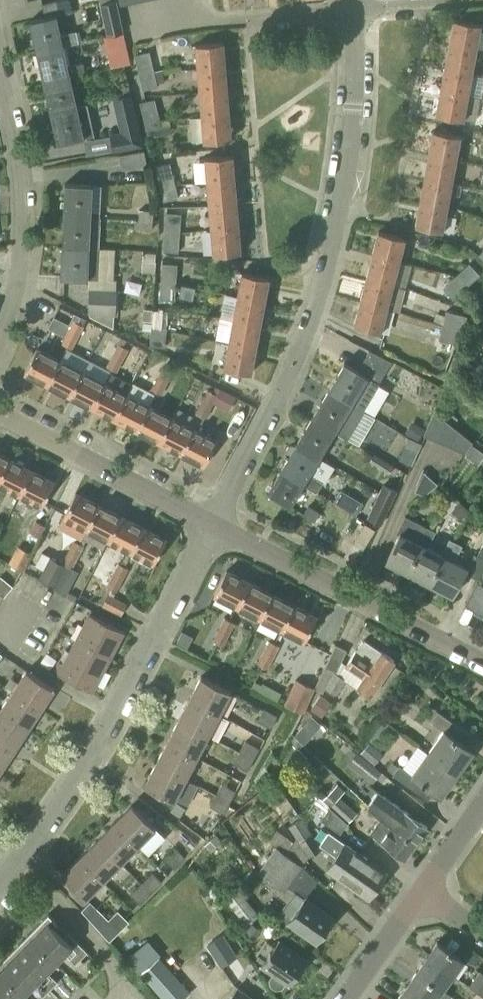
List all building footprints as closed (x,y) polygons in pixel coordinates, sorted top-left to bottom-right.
[(62,46),(78,42),(75,31),(59,34),(55,15),(72,11),(69,0),(59,0),(41,4),(44,18),(29,21),(36,52),(62,46)] [(116,6),(115,0),(100,4),(107,35),(122,32),(116,6)] [(449,43),(475,48),(480,24),(453,19),(449,43)] [(197,69),(224,67),(222,42),(195,45),(197,69)] [(449,43),(444,67),(471,72),(475,48),(449,43)] [(66,65),(62,46),(36,52),(43,82),(69,76),(85,73),(82,62),(66,65)] [(127,50),(108,55),(111,68),(130,63),(127,50)] [(138,72),(153,69),(149,51),(134,55),(138,72)] [(224,67),(197,69),(199,93),(226,91),(224,67)] [(471,72),(444,67),(440,90),(466,95),(471,72)] [(157,87),(153,69),(138,72),(142,90),(157,87)] [(76,107),(69,76),(43,82),(50,112),(76,107)] [(116,97),(130,94),(128,85),(113,88),(116,97)] [(466,95),(440,90),(435,114),(462,119),(466,95)] [(226,91),(199,93),(201,117),(228,115),(226,91)] [(133,103),(130,94),(116,97),(118,107),(133,103)] [(143,120),(158,117),(154,99),(139,102),(143,120)] [(83,137),(76,107),(50,112),(57,143),(83,137)] [(230,139),(228,115),(201,117),(203,142),(230,139)] [(163,134),(158,117),(143,120),(147,138),(163,134)] [(105,136),(105,140),(108,152),(142,145),(138,129),(105,136)] [(433,131),(428,155),(454,160),(459,135),(433,131)] [(469,143),(467,156),(479,158),(481,144),(469,143)] [(118,155),(121,167),(121,170),(146,166),(143,150),(118,155)] [(206,182),(233,180),(232,155),(204,158),(206,182)] [(454,160),(428,155),(424,178),(450,183),(454,160)] [(158,183),(173,180),(169,162),(154,165),(158,183)] [(450,183),(424,178),(419,202),(446,207),(450,183)] [(173,180),(158,183),(163,201),(178,198),(173,180)] [(233,180),(206,182),(208,206),(235,204),(233,180)] [(90,217),(90,215),(92,185),(64,184),(63,215),(90,217)] [(473,191),(469,206),(482,211),(482,194),(473,191)] [(446,207),(419,202),(415,226),(441,231),(446,207)] [(235,204),(208,206),(210,230),(237,228),(235,204)] [(138,217),(152,218),(153,210),(138,209),(138,217)] [(165,212),(164,232),(179,233),(181,214),(165,212)] [(63,215),(61,246),(89,248),(98,248),(100,215),(90,215),(90,217),(63,215)] [(152,218),(138,217),(137,228),(151,229),(152,218)] [(239,252),(237,228),(210,230),(212,254),(239,252)] [(372,255),(396,261),(402,236),(378,231),(372,255)] [(179,233),(164,232),(162,251),(178,252),(179,233)] [(89,248),(61,246),(60,278),(87,279),(89,248)] [(155,253),(142,252),(142,260),(154,262),(155,253)] [(372,255),(366,278),(390,284),(396,261),(372,255)] [(161,263),(160,281),(175,282),(177,264),(161,263)] [(455,275),(466,287),(479,274),(469,263),(455,275)] [(241,272),(236,297),(263,302),(268,277),(241,272)] [(466,287),(455,275),(442,288),(453,299),(466,287)] [(390,284),(366,278),(360,301),(385,308),(390,284)] [(175,282),(160,281),(159,299),(174,300),(175,282)] [(115,289),(90,289),(89,313),(114,314),(115,289)] [(236,297),(232,320),(259,325),(263,302),(236,297)] [(385,308),(360,301),(354,325),(379,332),(385,308)] [(142,322),(151,322),(152,310),(143,309),(142,322)] [(150,328),(166,329),(167,311),(152,309),(152,310),(151,322),(150,328)] [(445,310),(441,325),(461,330),(466,316),(445,310)] [(66,331),(77,337),(83,326),(72,320),(66,331)] [(232,320),(227,344),(254,349),(259,325),(232,320)] [(461,330),(441,325),(438,339),(455,344),(461,330)] [(166,329),(150,328),(149,346),(165,347),(166,329)] [(77,337),(66,331),(61,343),(71,349),(77,337)] [(117,343),(111,355),(122,360),(128,349),(117,343)] [(254,349),(227,344),(223,368),(250,373),(254,349)] [(46,384),(58,360),(35,349),(23,372),(46,384)] [(391,362),(368,351),(364,359),(385,372),(391,362)] [(122,360),(111,355),(105,366),(116,372),(122,360)] [(482,382),(482,366),(470,356),(459,370),(480,386),(482,382)] [(363,410),(379,384),(385,372),(364,359),(357,371),(343,363),(328,389),(363,410)] [(58,360),(46,384),(69,396),(81,372),(58,360)] [(156,377),(167,383),(172,372),(162,366),(156,377)] [(103,383),(81,372),(69,396),(91,407),(103,383)] [(167,383),(156,377),(150,389),(161,394),(167,383)] [(125,395),(103,383),(91,407),(113,419),(125,395)] [(200,401),(211,406),(217,395),(206,389),(200,401)] [(336,429),(348,435),(363,410),(328,389),(312,414),(336,429)] [(220,390),(213,403),(227,411),(234,397),(220,390)] [(148,406),(125,395),(113,419),(136,430),(148,406)] [(211,406),(200,401),(195,412),(205,417),(211,406)] [(170,418),(148,406),(136,430),(158,442),(170,418)] [(435,412),(425,436),(415,461),(439,482),(464,452),(472,441),(435,412)] [(312,414),(297,440),(321,454),(336,429),(312,414)] [(170,418),(158,442),(180,453),(193,429),(170,418)] [(403,432),(418,440),(425,427),(410,419),(403,432)] [(193,429),(180,453),(203,465),(215,441),(193,429)] [(417,452),(421,443),(409,436),(398,460),(409,465),(416,452),(417,452)] [(297,440),(281,465),(318,487),(322,482),(309,474),(321,454),(297,440)] [(9,458),(0,453),(0,475),(9,458)] [(393,465),(373,453),(369,461),(388,473),(393,465)] [(9,458),(0,475),(0,484),(18,494),(31,470),(9,458)] [(318,487),(281,465),(266,491),(289,505),(302,484),(315,492),(318,487)] [(31,470),(18,494),(41,506),(54,481),(31,470)] [(423,495),(437,484),(423,470),(414,491),(423,495)] [(391,499),(395,490),(383,484),(379,492),(391,499)] [(85,528),(98,504),(75,492),(62,516),(85,528)] [(391,499),(379,492),(367,517),(380,523),(391,499)] [(345,510),(358,518),(363,509),(345,498),(344,501),(346,504),(348,506),(345,510)] [(459,501),(451,510),(462,519),(470,510),(459,501)] [(98,504),(85,528),(108,540),(120,515),(98,504)] [(302,514),(314,521),(319,511),(308,505),(302,514)] [(120,515),(108,540),(130,551),(143,527),(120,515)] [(408,572),(430,528),(405,515),(397,532),(399,533),(385,561),(395,566),(395,570),(406,576),(408,572)] [(45,525),(34,520),(28,532),(39,537),(45,525)] [(352,543),(363,550),(375,530),(364,523),(352,543)] [(165,539),(143,527),(130,551),(153,563),(165,539)] [(435,531),(430,528),(408,572),(430,583),(452,540),(448,538),(440,554),(427,547),(435,531)] [(72,539),(67,551),(77,556),(83,545),(72,539)] [(452,540),(430,583),(452,595),(464,572),(466,567),(449,558),(457,542),(452,540)] [(8,563),(20,569),(23,571),(33,553),(16,546),(8,563)] [(67,551),(61,562),(65,564),(67,565),(62,575),(68,578),(73,569),(71,568),(77,556),(67,551)] [(65,564),(61,562),(50,557),(38,578),(54,586),(65,564)] [(111,574),(122,580),(128,568),(117,563),(111,574)] [(236,606),(248,582),(225,570),(213,594),(236,606)] [(122,580),(111,574),(105,586),(116,591),(122,580)] [(12,586),(0,576),(0,601),(12,586)] [(248,582),(236,606),(259,617),(271,593),(248,582)] [(464,604),(481,615),(482,612),(482,586),(479,583),(464,604)] [(70,592),(67,596),(67,597),(70,599),(74,601),(77,596),(70,592)] [(121,615),(127,603),(107,593),(101,605),(121,615)] [(271,593),(259,617),(282,629),(294,605),(271,593)] [(317,617),(294,605),(282,629),(305,640),(317,617)] [(89,614),(73,644),(103,659),(105,655),(110,658),(117,644),(113,641),(118,631),(123,633),(123,632),(89,614)] [(218,629),(228,635),(234,623),(224,617),(218,629)] [(228,635),(218,629),(212,640),(222,646),(228,635)] [(262,652),(273,657),(279,646),(268,641),(262,652)] [(344,679),(356,687),(356,688),(370,697),(394,660),(380,651),(364,641),(362,641),(356,650),(346,664),(341,661),(347,650),(334,644),(316,684),(323,688),(334,695),(344,679)] [(103,659),(73,644),(63,663),(58,661),(53,672),(78,685),(92,692),(104,668),(100,666),(103,659)] [(273,657),(262,652),(256,663),(267,669),(273,657)] [(12,691),(40,709),(54,688),(26,670),(12,691)] [(189,698),(218,714),(230,691),(200,676),(189,698)] [(283,705),(302,714),(314,688),(295,679),(283,705)] [(12,691),(0,709),(0,712),(27,730),(40,709),(12,691)] [(329,704),(320,697),(311,710),(321,716),(329,704)] [(189,698),(178,720),(207,735),(218,714),(189,698)] [(263,709),(256,721),(270,728),(277,716),(263,709)] [(457,773),(473,751),(450,735),(457,725),(436,710),(429,720),(443,730),(428,752),(457,773)] [(13,750),(27,730),(0,712),(0,741),(13,750)] [(178,720),(166,742),(196,757),(207,735),(178,720)] [(303,745),(292,734),(279,759),(292,772),(306,756),(299,750),(303,745)] [(245,740),(239,752),(253,759),(259,748),(245,740)] [(13,750),(0,741),(0,770),(13,750)] [(382,754),(373,745),(368,741),(359,753),(373,764),(382,754)] [(166,742),(155,763),(185,779),(196,757),(166,742)] [(253,759),(239,752),(232,763),(246,771),(253,759)] [(356,752),(355,753),(347,763),(372,783),(381,772),(356,752)] [(457,773),(428,752),(412,774),(396,763),(389,772),(421,795),(428,785),(442,795),(457,773)] [(185,779),(155,763),(144,786),(173,801),(186,807),(197,785),(185,779)] [(258,786),(271,776),(263,766),(255,781),(258,786)] [(215,795),(229,802),(236,806),(243,795),(235,791),(221,783),(215,795)] [(339,796),(344,790),(337,783),(322,799),(347,823),(357,813),(339,796)] [(381,817),(416,843),(427,827),(392,802),(376,791),(366,805),(381,817)] [(229,802),(215,795),(209,806),(223,813),(229,802)] [(186,807),(173,801),(167,810),(179,819),(186,807)] [(114,822),(137,845),(155,828),(131,804),(114,822)] [(339,833),(347,823),(329,806),(320,820),(339,833)] [(164,812),(156,820),(183,845),(191,837),(164,812)] [(416,843),(381,817),(370,833),(405,858),(416,843)] [(295,838),(292,840),(283,852),(300,866),(307,857),(322,848),(319,843),(301,818),(288,827),(295,838)] [(137,845),(114,822),(96,839),(120,863),(137,845)] [(283,852),(292,840),(284,835),(287,831),(279,825),(269,840),(276,846),(257,873),(279,890),(276,895),(286,902),(278,914),(273,915),(269,921),(283,931),(288,923),(315,941),(332,916),(304,898),(317,880),(300,866),(283,852)] [(322,848),(335,857),(378,886),(387,873),(344,843),(328,831),(319,843),(322,848)] [(214,834),(204,845),(211,851),(221,840),(214,834)] [(120,863),(96,839),(79,857),(103,880),(120,863)] [(185,858),(175,848),(164,859),(174,869),(185,858)] [(103,880),(79,857),(61,875),(85,898),(103,880)] [(378,886),(335,857),(326,870),(369,899),(378,886)] [(140,883),(150,893),(161,882),(151,872),(140,883)] [(150,893),(140,883),(123,900),(133,909),(150,893)] [(214,884),(206,889),(214,903),(223,897),(214,884)] [(253,939),(261,928),(250,921),(258,915),(239,890),(225,900),(246,926),(242,931),(253,939)] [(108,919),(89,901),(80,910),(108,941),(128,922),(117,910),(108,919)] [(31,987),(42,997),(57,982),(46,972),(64,954),(74,965),(87,952),(67,932),(63,937),(52,927),(56,923),(48,914),(27,934),(11,950),(0,962),(0,998),(19,998),(31,987)] [(221,934),(206,945),(221,967),(236,957),(221,934)] [(281,989),(286,982),(289,984),(306,959),(278,940),(274,945),(266,939),(256,953),(265,959),(261,964),(272,972),(268,978),(269,985),(275,989),(281,989)] [(427,957),(452,975),(463,960),(437,942),(427,957)] [(162,998),(183,998),(190,993),(158,956),(139,973),(162,998)] [(427,957),(416,972),(450,995),(442,989),(452,975),(427,957)] [(476,990),(482,996),(482,974),(479,971),(469,986),(476,990)] [(406,986),(424,998),(447,998),(450,995),(416,972),(406,986)] [(406,986),(397,998),(424,998),(406,986)] [(237,988),(230,998),(252,998),(237,988)] [(470,998),(481,998),(482,996),(476,990),(470,998)]
